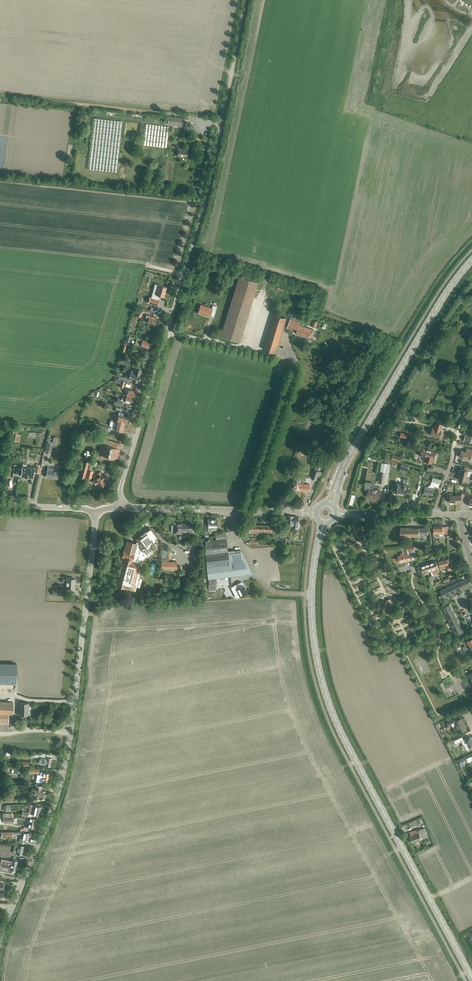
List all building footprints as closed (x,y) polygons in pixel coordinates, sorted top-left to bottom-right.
[(168,124),(184,126),(184,118),(168,116),(168,124)] [(88,169),(116,172),(122,121),(93,118),(88,169)] [(142,145),(166,147),(169,127),(145,124),(142,145)] [(177,156),(187,157),(188,150),(184,150),(185,149),(178,148),(177,156)] [(221,336),(240,342),(258,283),(238,277),(221,336)] [(149,300),(148,303),(157,306),(159,300),(157,299),(158,295),(164,297),(166,287),(155,284),(152,293),(156,295),(155,298),(150,297),(149,300)] [(200,305),(198,313),(209,317),(210,315),(214,316),(217,306),(213,305),(202,302),(201,305),(200,305)] [(301,310),(309,313),(312,304),(304,302),(301,310)] [(264,349),(276,353),(286,318),(275,314),(264,349)] [(147,323),(155,325),(156,319),(155,319),(155,317),(147,315),(146,318),(148,319),(147,323)] [(310,339),(314,341),(315,337),(311,335),(313,330),(299,325),(300,323),(290,319),(287,328),(297,331),(296,333),(311,338),(310,339)] [(126,344),(131,346),(132,343),(129,342),(131,336),(127,335),(124,346),(123,346),(121,351),(124,351),(126,344)] [(135,344),(148,348),(150,342),(137,338),(135,344)] [(126,375),(125,378),(132,380),(132,381),(138,382),(138,381),(138,382),(140,375),(142,368),(139,367),(138,368),(136,368),(135,370),(134,369),(135,369),(134,369),(131,371),(131,372),(130,372),(129,376),(126,375)] [(126,395),(134,397),(136,391),(125,388),(124,391),(127,392),(126,395)] [(132,403),(134,397),(126,395),(126,398),(122,397),(121,400),(132,403)] [(123,413),(119,412),(116,422),(112,421),(111,428),(122,431),(124,423),(126,424),(127,417),(122,416),(123,413)] [(98,430),(108,433),(110,427),(95,423),(94,426),(99,427),(98,430)] [(433,428),(431,435),(440,437),(441,431),(441,430),(442,424),(436,423),(435,429),(433,428)] [(20,435),(18,434),(18,432),(14,431),(14,434),(13,434),(12,440),(19,441),(20,435)] [(470,444),(471,437),(465,435),(463,442),(470,444)] [(115,458),(117,458),(121,443),(102,438),(99,453),(101,454),(100,457),(114,460),(115,458)] [(45,453),(51,454),(53,444),(47,442),(45,453)] [(433,459),(435,452),(422,448),(422,449),(421,449),(421,451),(421,452),(420,455),(425,457),(426,458),(425,461),(432,463),(433,459)] [(471,455),(471,449),(467,448),(466,452),(462,451),(460,457),(463,457),(463,459),(466,460),(466,458),(470,459),(471,454),(471,455)] [(380,472),(379,482),(384,483),(387,484),(390,464),(382,463),(380,472)] [(21,475),(21,476),(32,478),(34,468),(25,467),(26,464),(23,464),(22,466),(22,469),(17,468),(16,474),(21,475)] [(58,471),(58,469),(48,467),(47,470),(46,477),(57,478),(58,471)] [(321,477),(323,472),(319,471),(319,469),(315,467),(312,478),(317,480),(318,476),(321,477)] [(458,474),(467,476),(468,471),(470,471),(471,468),(465,467),(464,469),(460,469),(460,471),(459,471),(458,474)] [(102,475),(100,472),(98,473),(99,476),(93,480),(96,484),(97,483),(100,486),(105,483),(103,479),(104,478),(102,475)] [(470,477),(467,476),(458,474),(458,477),(458,479),(461,480),(461,483),(467,485),(467,482),(468,482),(470,477)] [(291,482),(290,487),(294,487),(300,488),(300,489),(310,490),(311,484),(310,484),(311,477),(301,477),(301,476),(294,476),(294,482),(291,482)] [(407,484),(406,484),(407,479),(404,479),(403,484),(396,483),(394,492),(406,493),(407,484)] [(434,486),(438,487),(439,484),(431,482),(431,485),(430,485),(428,486),(428,487),(425,486),(424,494),(432,495),(433,488),(434,486)] [(367,497),(379,499),(380,490),(368,489),(367,497)] [(456,504),(456,495),(453,495),(453,493),(447,493),(447,499),(450,499),(450,503),(452,503),(452,504),(456,504)] [(456,495),(456,504),(459,504),(459,503),(461,503),(461,499),(464,499),(464,493),(461,493),(461,495),(456,495)] [(288,516),(287,524),(293,524),(293,527),(298,528),(298,521),(298,517),(294,517),(294,516),(288,516)] [(211,527),(217,527),(218,519),(208,519),(208,520),(205,520),(205,525),(208,525),(208,532),(205,532),(205,535),(210,534),(210,532),(211,532),(211,527)] [(193,531),(192,531),(193,524),(180,523),(180,524),(174,524),(173,533),(181,533),(181,531),(188,531),(188,534),(192,534),(193,531)] [(440,534),(447,534),(447,526),(434,526),(434,534),(438,534),(438,536),(440,536),(440,534)] [(156,546),(161,543),(149,527),(140,534),(141,535),(135,539),(137,542),(136,544),(127,541),(125,550),(123,550),(122,557),(124,558),(116,586),(124,588),(124,587),(135,590),(143,561),(142,561),(145,553),(146,553),(148,555),(153,551),(149,546),(154,542),(156,546)] [(419,536),(419,528),(400,528),(400,537),(419,536)] [(419,528),(419,536),(424,536),(424,534),(428,534),(428,528),(419,528)] [(227,538),(226,538),(225,533),(216,535),(217,540),(213,541),(213,538),(209,538),(209,541),(205,542),(205,555),(208,579),(209,584),(217,583),(216,578),(252,573),(240,550),(229,551),(227,538)] [(408,547),(411,560),(417,559),(414,546),(408,547)] [(399,563),(411,560),(408,547),(404,548),(406,554),(403,555),(403,553),(401,554),(401,555),(398,556),(398,558),(396,558),(397,563),(399,562),(399,563)] [(449,564),(448,559),(438,562),(440,569),(447,568),(448,571),(454,569),(453,563),(449,564)] [(432,571),(435,579),(433,575),(440,572),(436,561),(429,563),(432,571)] [(431,580),(435,579),(432,571),(429,563),(425,565),(428,573),(431,572),(432,576),(430,576),(431,580)] [(66,588),(75,589),(75,578),(66,578),(66,579),(62,579),(62,583),(66,583),(66,588)] [(461,581),(464,588),(471,585),(468,578),(461,581)] [(457,592),(464,588),(461,581),(454,584),(457,592)] [(237,584),(231,587),(236,597),(239,596),(240,596),(247,593),(243,585),(242,582),(237,584)] [(450,595),(457,592),(454,584),(447,588),(450,595)] [(443,598),(450,595),(447,588),(440,591),(442,595),(439,596),(440,599),(443,597),(443,598)] [(445,615),(453,611),(450,604),(442,608),(445,615)] [(449,622),(456,618),(453,611),(445,615),(449,622)] [(452,629),(460,625),(456,618),(449,622),(452,629)] [(460,625),(452,629),(456,636),(463,632),(460,625)] [(16,684),(17,663),(0,663),(0,683),(16,684)] [(442,689),(447,699),(450,698),(445,688),(442,689)] [(12,714),(13,702),(0,702),(0,713),(12,714)] [(19,715),(28,715),(29,703),(19,702),(19,711),(17,711),(17,714),(19,714),(19,715)] [(461,718),(457,720),(455,716),(446,721),(448,725),(454,722),(459,732),(466,729),(461,718)] [(12,726),(12,720),(9,720),(9,725),(0,724),(0,730),(9,730),(9,726),(12,726)] [(471,746),(471,740),(470,737),(463,740),(462,737),(454,741),(455,744),(461,741),(463,744),(464,744),(467,750),(470,748),(469,747),(471,746)] [(41,757),(40,763),(46,764),(46,765),(50,765),(52,758),(47,757),(47,758),(41,757)] [(43,780),(47,781),(49,773),(41,772),(40,775),(37,774),(36,781),(42,782),(43,780)] [(40,798),(44,799),(46,791),(41,790),(42,786),(35,785),(33,798),(39,799),(40,798)] [(35,806),(30,805),(29,813),(24,812),(23,816),(28,817),(28,816),(35,817),(35,815),(39,816),(41,807),(35,806)] [(14,824),(14,818),(0,818),(0,826),(3,826),(3,822),(10,822),(10,824),(14,824)] [(27,827),(34,828),(36,820),(29,818),(27,827)] [(412,842),(428,836),(425,827),(419,830),(418,828),(409,832),(410,834),(408,835),(412,842)] [(27,841),(28,841),(30,834),(22,831),(13,831),(2,832),(2,837),(5,837),(5,838),(8,838),(8,837),(13,837),(13,834),(21,834),(20,838),(19,842),(22,843),(22,842),(27,843),(27,841)] [(19,845),(19,846),(15,845),(14,853),(18,854),(23,855),(25,846),(19,845)] [(0,867),(0,871),(5,872),(5,871),(12,872),(12,870),(15,870),(17,861),(12,860),(12,861),(4,860),(3,864),(1,864),(0,867)]
